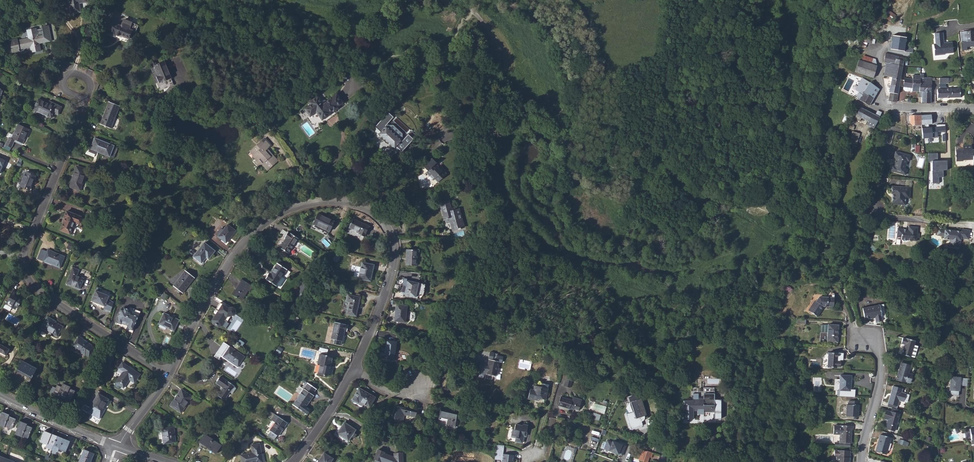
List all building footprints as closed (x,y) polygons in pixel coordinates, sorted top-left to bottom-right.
[(70,13),(80,11),(78,3),(87,1),(87,0),(68,0),(70,13)] [(129,39),(132,30),(129,29),(130,27),(132,22),(124,19),(122,23),(121,26),(111,22),(107,33),(115,36),(116,34),(116,35),(117,35),(117,36),(118,36),(119,35),(129,39)] [(962,51),(967,50),(967,47),(973,46),(973,32),(973,30),(960,31),(962,51)] [(934,33),(935,43),(933,44),(935,55),(945,54),(944,53),(953,52),(952,42),(943,43),(941,43),(941,40),(943,40),(942,32),(934,33)] [(7,53),(11,52),(11,53),(20,51),(19,49),(30,47),(31,52),(41,50),(39,43),(39,41),(45,40),(43,33),(37,34),(28,36),(28,38),(18,40),(17,39),(9,40),(10,45),(5,46),(7,53)] [(889,54),(891,54),(903,56),(906,37),(892,35),(889,54)] [(886,62),(902,67),(903,61),(897,59),(898,56),(889,54),(885,53),(884,62),(886,62)] [(857,73),(860,74),(861,69),(871,72),(869,77),(872,78),(876,66),(858,60),(854,72),(857,73)] [(154,66),(159,75),(156,76),(159,82),(161,81),(161,82),(171,78),(164,61),(154,66)] [(883,75),(891,77),(890,85),(898,86),(900,78),(902,67),(886,62),(883,75)] [(903,86),(912,88),(912,91),(919,91),(919,87),(920,87),(920,77),(920,75),(913,75),(912,79),(904,78),(904,80),(903,86)] [(919,91),(921,91),(922,87),(931,87),(931,80),(934,80),(934,77),(923,77),(920,77),(920,87),(919,87),(919,91)] [(862,91),(868,81),(864,78),(857,91),(862,94),(859,99),(869,105),(873,98),(863,92),(862,91)] [(863,92),(873,98),(878,89),(872,84),(870,82),(863,92)] [(889,92),(890,92),(897,93),(898,86),(890,85),(889,92)] [(921,102),(930,102),(931,87),(922,87),(921,91),(921,96),(921,102)] [(951,89),(951,97),(960,97),(959,88),(951,89)] [(939,89),(937,89),(937,98),(951,97),(951,89),(946,89),(939,89)] [(306,111),(310,117),(316,112),(322,120),(330,114),(329,113),(332,111),(333,111),(334,112),(339,108),(338,106),(344,102),(337,93),(323,103),(318,96),(309,102),(310,104),(304,109),(306,111)] [(48,104),(38,99),(33,109),(51,118),(54,113),(58,115),(62,107),(53,103),(52,106),(48,104)] [(111,128),(115,118),(120,106),(109,102),(100,124),(111,128)] [(860,107),(854,118),(859,121),(861,117),(868,121),(866,124),(873,128),(879,117),(875,115),(860,107)] [(381,132),(379,134),(395,149),(396,148),(399,151),(400,149),(402,151),(413,139),(408,134),(404,139),(402,138),(402,133),(393,125),(388,125),(387,124),(393,117),(388,113),(375,127),(381,132)] [(921,124),(931,124),(930,116),(930,114),(921,115),(921,124)] [(909,123),(912,125),(921,124),(921,115),(909,116),(909,123)] [(111,128),(115,130),(119,120),(115,118),(111,128)] [(5,145),(11,148),(15,140),(22,144),(29,129),(18,124),(11,138),(9,137),(5,145)] [(945,126),(922,127),(922,138),(938,137),(938,132),(945,132),(945,126)] [(848,145),(855,148),(859,133),(852,131),(848,145)] [(89,151),(95,154),(96,151),(98,152),(110,157),(111,153),(115,154),(118,148),(95,138),(91,147),(89,151)] [(265,138),(263,140),(259,143),(266,150),(267,149),(272,145),(265,138)] [(268,170),(272,166),(278,161),(270,152),(268,154),(267,152),(265,151),(266,150),(259,143),(250,151),(254,155),(253,156),(261,165),(263,164),(268,170)] [(962,161),(962,160),(962,158),(972,158),(972,159),(973,165),(973,149),(972,149),(971,145),(963,145),(963,148),(963,150),(955,150),(955,161),(962,161)] [(89,151),(91,147),(88,146),(85,154),(94,157),(95,154),(89,151)] [(906,174),(907,169),(905,168),(908,160),(909,160),(911,155),(896,152),(895,157),(897,158),(897,160),(898,161),(897,163),(896,163),(895,166),(892,165),(891,170),(906,174)] [(932,155),(933,180),(939,180),(939,173),(944,173),(945,165),(948,165),(948,155),(932,155)] [(427,172),(429,174),(429,175),(433,180),(435,179),(436,178),(439,181),(445,176),(446,174),(443,171),(442,172),(437,167),(438,166),(435,163),(436,162),(432,158),(430,161),(427,163),(428,163),(424,167),(428,171),(427,172)] [(70,187),(80,190),(86,170),(77,167),(70,187)] [(20,186),(30,190),(35,176),(26,172),(20,186)] [(906,187),(892,186),(891,194),(892,194),(892,204),(902,205),(902,201),(906,201),(906,198),(910,198),(911,187),(906,187)] [(448,217),(449,222),(451,221),(454,230),(457,229),(457,230),(460,229),(460,228),(463,227),(458,209),(455,210),(451,211),(450,208),(448,200),(440,202),(445,218),(448,217)] [(65,215),(66,216),(65,219),(61,230),(74,235),(81,216),(67,211),(65,215)] [(313,224),(329,231),(334,221),(318,213),(313,224)] [(349,227),(360,232),(359,234),(364,237),(369,227),(353,219),(349,227)] [(218,237),(226,243),(229,238),(235,230),(228,224),(218,237)] [(900,237),(900,239),(901,239),(902,241),(905,242),(907,240),(916,241),(916,238),(919,239),(919,234),(917,233),(917,227),(908,226),(908,229),(906,229),(905,230),(903,230),(903,229),(897,228),(896,237),(900,237)] [(938,229),(937,235),(944,236),(944,238),(950,239),(949,241),(956,242),(956,244),(960,245),(961,238),(968,239),(969,230),(962,229),(961,230),(961,232),(945,230),(938,229)] [(288,232),(284,238),(285,239),(279,247),(289,253),(298,239),(288,232)] [(194,257),(201,263),(206,257),(209,259),(215,251),(205,243),(194,257)] [(43,261),(60,268),(64,256),(48,249),(43,261)] [(416,266),(417,250),(406,250),(406,265),(416,266)] [(359,279),(370,281),(372,271),(373,271),(374,265),(362,262),(361,268),(359,279)] [(278,285),(282,277),(285,279),(290,272),(277,263),(270,273),(266,279),(277,286),(278,285)] [(305,271),(314,276),(318,270),(309,265),(305,271)] [(66,283),(80,288),(84,278),(77,275),(79,270),(73,267),(66,283)] [(173,286),(183,293),(195,278),(185,271),(173,286)] [(235,289),(232,294),(242,300),(248,290),(250,291),(253,287),(241,279),(240,281),(241,281),(235,290),(235,289)] [(415,297),(418,283),(406,280),(403,294),(415,297)] [(305,282),(300,290),(306,293),(310,285),(305,282)] [(5,304),(11,308),(13,306),(13,304),(18,307),(23,299),(15,295),(17,292),(13,290),(5,304)] [(92,299),(98,302),(97,303),(105,306),(104,308),(111,311),(114,302),(108,298),(109,295),(96,290),(92,299)] [(346,301),(349,302),(347,314),(356,316),(360,297),(348,294),(346,301)] [(816,316),(823,306),(824,306),(833,306),(834,297),(818,296),(815,301),(809,311),(816,316)] [(213,320),(214,323),(218,326),(222,325),(227,317),(234,316),(236,313),(235,309),(233,307),(229,308),(221,303),(216,310),(219,312),(213,320)] [(405,322),(407,305),(396,304),(394,321),(405,322)] [(864,319),(874,318),(875,322),(881,321),(880,316),(881,316),(880,310),(883,310),(882,305),(879,305),(862,308),(864,319)] [(123,309),(120,308),(117,320),(116,322),(122,324),(122,322),(128,324),(127,326),(126,329),(133,331),(135,326),(139,316),(129,312),(130,309),(124,307),(123,309)] [(159,324),(174,331),(179,320),(164,313),(159,324)] [(42,327),(57,336),(63,326),(55,322),(56,321),(48,316),(42,327)] [(331,338),(331,339),(334,339),(333,344),(341,345),(342,341),(345,330),(347,331),(348,325),(335,322),(333,330),(331,338)] [(837,342),(838,325),(828,324),(827,336),(823,336),(823,342),(837,342)] [(72,347),(85,355),(86,355),(89,357),(95,348),(91,345),(92,345),(79,336),(72,347)] [(914,345),(915,341),(906,338),(902,338),(900,343),(904,344),(901,354),(910,357),(911,356),(914,345)] [(394,359),(396,341),(386,340),(385,352),(384,358),(394,359)] [(223,356),(238,367),(245,356),(225,343),(215,357),(220,360),(223,356)] [(6,355),(9,349),(0,344),(0,352),(6,355)] [(836,367),(836,366),(840,366),(840,361),(837,361),(837,353),(828,352),(827,367),(836,367)] [(318,364),(320,364),(319,373),(329,376),(329,374),(332,374),(333,369),(331,368),(333,356),(320,354),(318,364)] [(496,376),(499,361),(489,359),(486,374),(496,376)] [(532,362),(520,359),(518,368),(530,370),(532,362)] [(17,370),(32,378),(37,368),(22,361),(17,370)] [(128,381),(128,380),(129,378),(130,379),(134,382),(140,374),(123,362),(119,368),(123,371),(116,382),(124,388),(128,381)] [(905,382),(906,381),(910,382),(912,374),(908,373),(910,365),(901,362),(896,379),(905,382)] [(564,386),(568,374),(574,376),(576,377),(576,376),(573,375),(574,372),(565,370),(561,385),(564,386)] [(570,388),(574,376),(568,374),(564,386),(570,388)] [(850,391),(851,375),(840,375),(839,390),(850,391)] [(960,390),(960,376),(950,375),(949,390),(950,390),(950,395),(958,395),(959,390),(960,390)] [(217,381),(226,387),(222,392),(221,391),(218,395),(225,400),(230,392),(234,385),(221,376),(217,381)] [(217,381),(216,382),(223,387),(221,391),(222,392),(226,387),(217,381)] [(53,393),(57,395),(58,393),(60,394),(59,396),(65,399),(64,400),(70,403),(75,391),(70,388),(70,387),(63,383),(61,387),(57,385),(53,393)] [(300,394),(293,404),(307,414),(311,409),(306,406),(310,400),(311,400),(314,395),(312,394),(316,389),(308,383),(300,394)] [(533,399),(537,399),(538,401),(542,399),(546,400),(548,388),(542,387),(535,385),(534,390),(530,389),(528,399),(533,400),(533,399)] [(897,405),(899,400),(903,401),(905,393),(901,392),(902,388),(892,386),(887,403),(897,405)] [(358,402),(359,401),(369,407),(375,397),(359,388),(352,399),(358,402)] [(683,419),(693,419),(693,411),(697,410),(703,410),(703,412),(714,411),(713,388),(703,388),(703,398),(698,398),(698,393),(692,393),(692,401),(683,401),(683,419)] [(179,412),(187,400),(189,401),(193,396),(182,389),(170,405),(179,412)] [(90,407),(102,414),(105,409),(103,408),(109,399),(98,393),(90,407)] [(570,409),(574,410),(574,409),(578,410),(581,400),(573,397),(572,400),(561,397),(558,406),(570,409)] [(644,416),(646,415),(640,398),(629,402),(633,412),(626,414),(631,429),(642,425),(641,421),(643,420),(644,419),(644,418),(644,416)] [(179,412),(181,413),(189,401),(187,400),(179,412)] [(858,416),(858,400),(848,400),(848,404),(846,404),(846,416),(858,416)] [(402,423),(404,415),(415,417),(417,411),(396,406),(392,420),(402,423)] [(447,421),(446,425),(455,427),(458,414),(441,409),(438,419),(447,421)] [(888,419),(885,428),(894,431),(899,414),(885,410),(883,418),(888,419)] [(4,426),(12,429),(16,419),(9,416),(9,415),(2,412),(0,417),(0,426),(4,428),(4,426)] [(594,412),(592,418),(599,420),(601,414),(594,412)] [(268,436),(274,440),(277,435),(278,436),(287,423),(275,414),(271,420),(275,423),(270,430),(271,431),(268,436)] [(160,421),(163,444),(176,442),(174,427),(169,427),(168,420),(160,421)] [(28,439),(32,427),(27,425),(27,424),(20,421),(15,434),(28,439)] [(353,432),(356,429),(344,422),(341,426),(342,427),(337,433),(348,441),(351,436),(353,438),(356,434),(353,432)] [(512,437),(516,438),(517,439),(516,441),(522,443),(524,436),(525,433),(526,434),(528,425),(523,424),(522,426),(515,424),(514,430),(514,429),(512,437)] [(840,434),(839,442),(851,443),(851,429),(852,429),(852,426),(840,425),(833,425),(833,434),(840,434)] [(57,436),(44,431),(40,441),(46,444),(45,447),(52,449),(57,436)] [(216,453),(222,445),(205,433),(200,442),(216,453)] [(886,454),(891,437),(880,434),(875,451),(886,454)] [(58,452),(59,449),(65,452),(70,441),(57,436),(52,449),(58,452)] [(627,446),(614,440),(613,444),(608,442),(605,448),(623,456),(627,446)] [(242,461),(263,461),(259,444),(251,445),(253,453),(241,455),(242,461)] [(514,455),(503,453),(504,445),(496,444),(495,459),(502,460),(502,461),(506,461),(513,461),(514,455)] [(94,453),(84,449),(79,461),(90,461),(94,453)] [(377,449),(374,459),(383,461),(403,461),(402,452),(393,453),(394,457),(385,454),(386,452),(377,449)] [(646,451),(642,450),(638,460),(643,461),(646,451)] [(836,461),(850,461),(850,451),(834,450),(834,457),(836,457),(836,461)] [(649,456),(651,457),(652,452),(651,452),(647,451),(646,451),(643,461),(647,461),(649,456)] [(333,458),(325,453),(321,458),(320,458),(317,461),(331,461),(333,458)]
